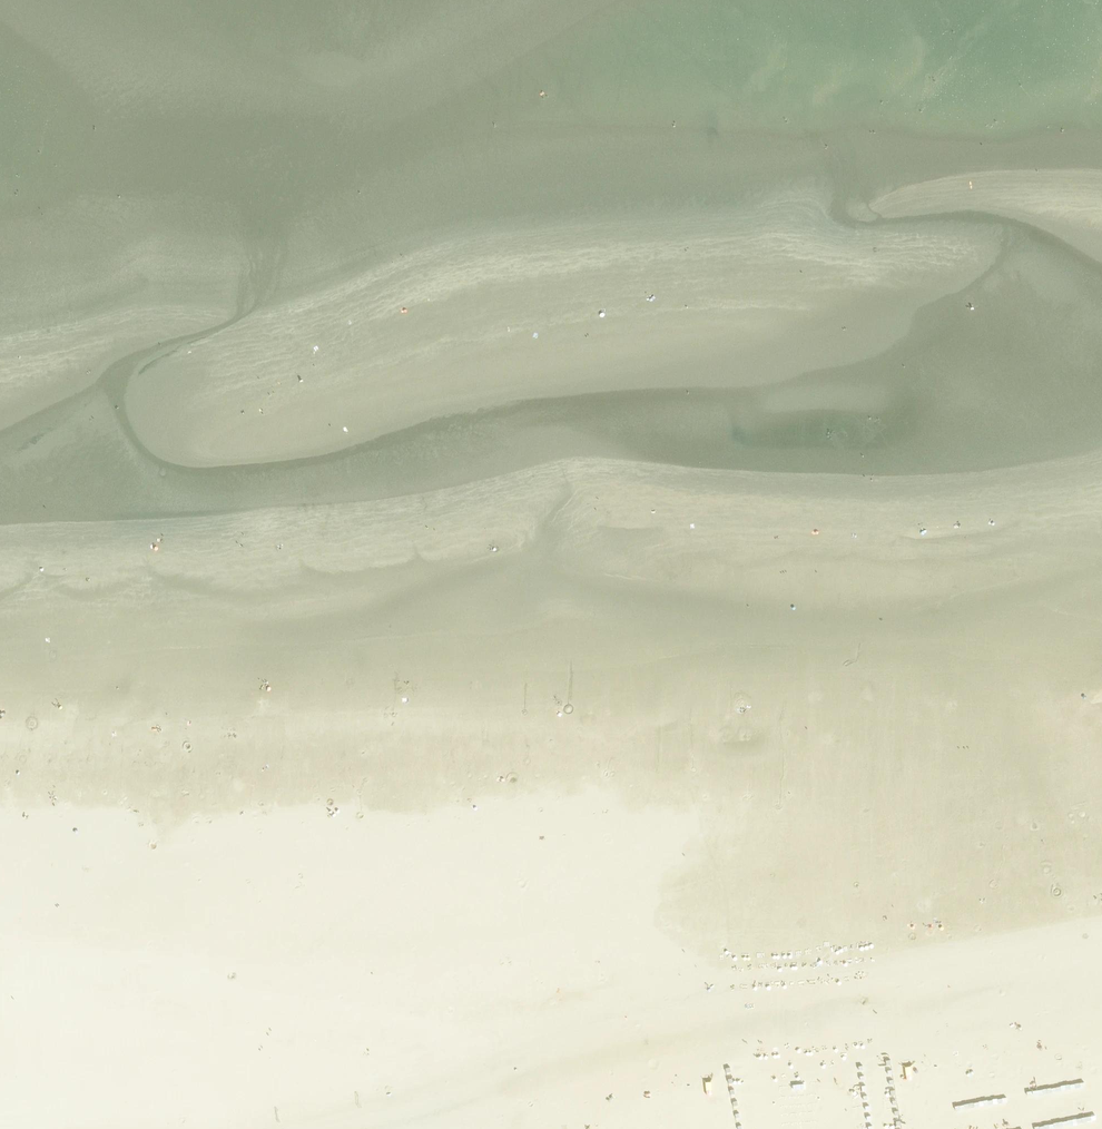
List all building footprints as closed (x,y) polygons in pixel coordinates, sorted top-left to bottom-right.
[(1076,1123),(1089,1119),(1089,1118),(1042,1115),(1038,1103),(1031,1105),(1026,1103),(1008,1102),(1007,1122),(986,1128),(1076,1128),(1076,1123)] [(769,1117),(767,1116),(767,1124),(756,1124),(755,1128),(768,1128),(769,1117)]
